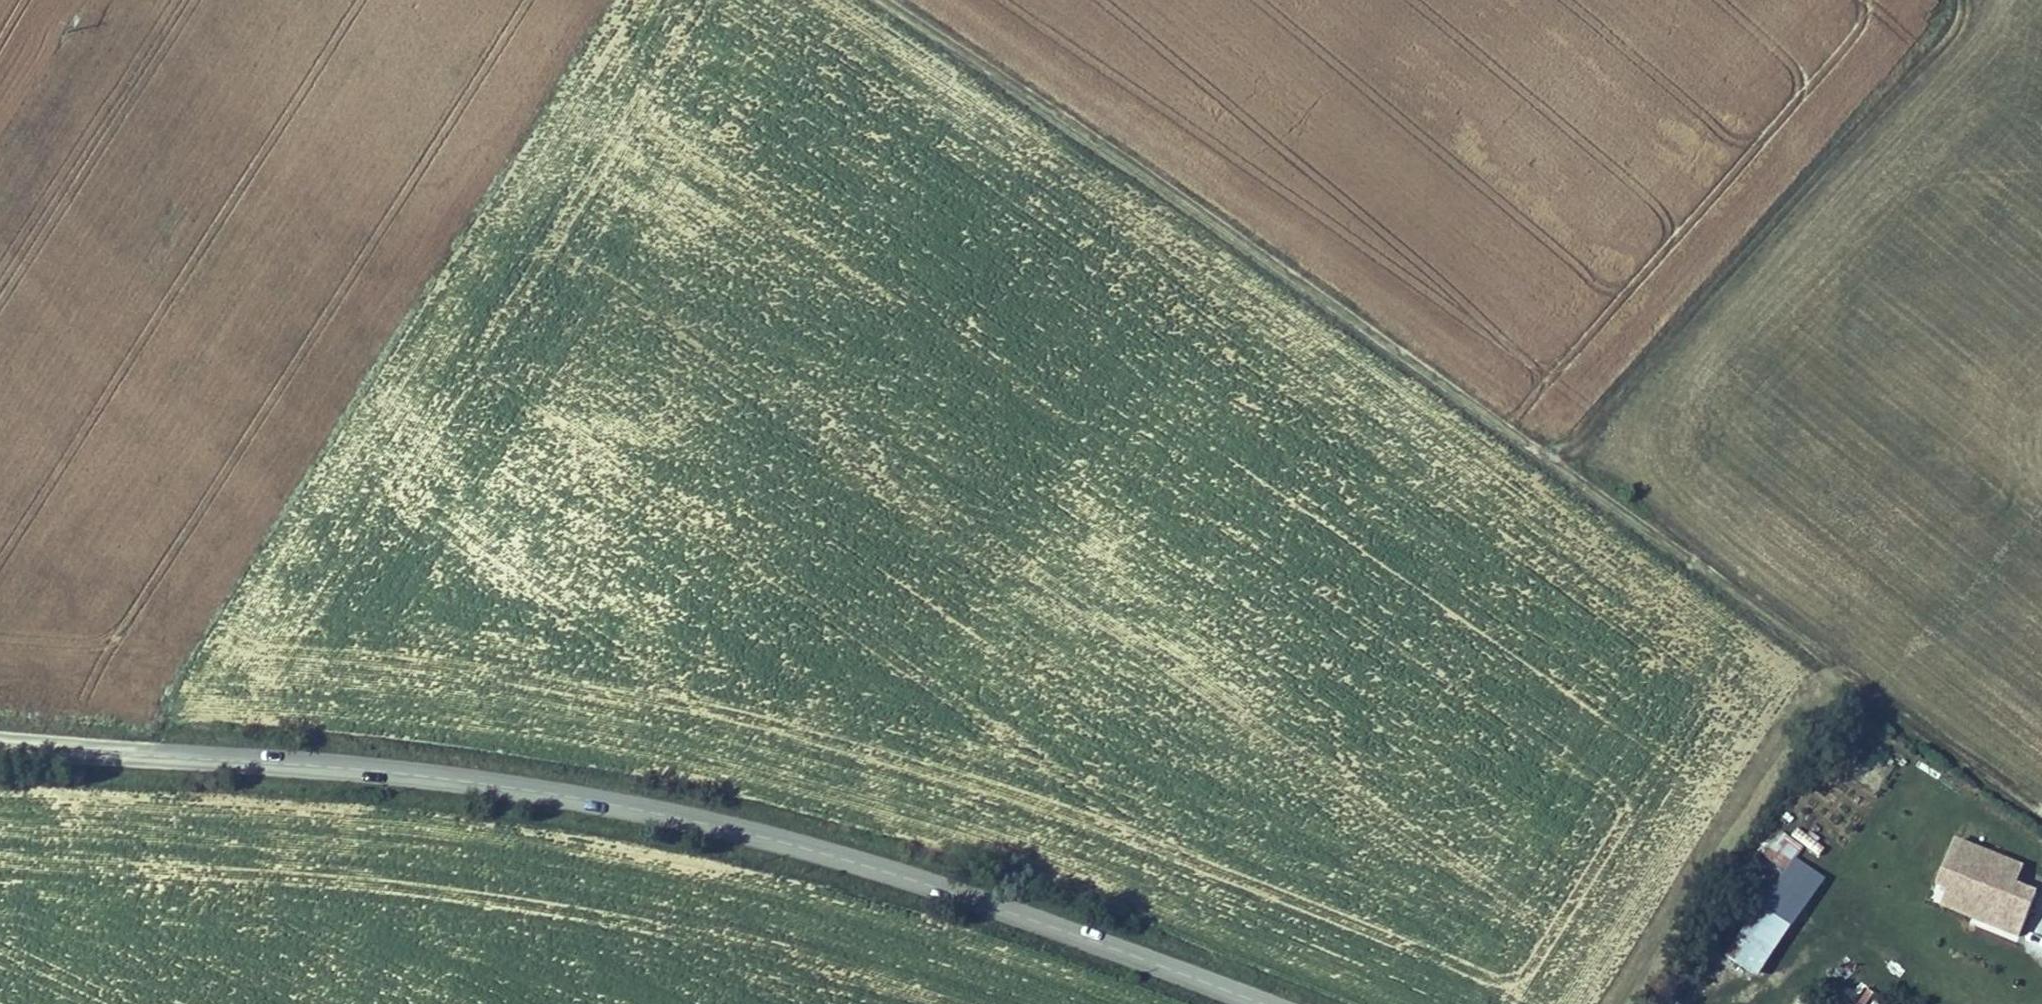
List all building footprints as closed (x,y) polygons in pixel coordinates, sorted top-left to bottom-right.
[(1928,902),(2020,936),(2039,887),(2018,879),(2025,861),(1953,834),(1928,902)] [(1804,939),(1769,919),(1737,974),(1772,994),(1804,939)] [(1885,987),(1861,968),(1843,991),(1859,1003),(1871,1003),(1885,987)]
